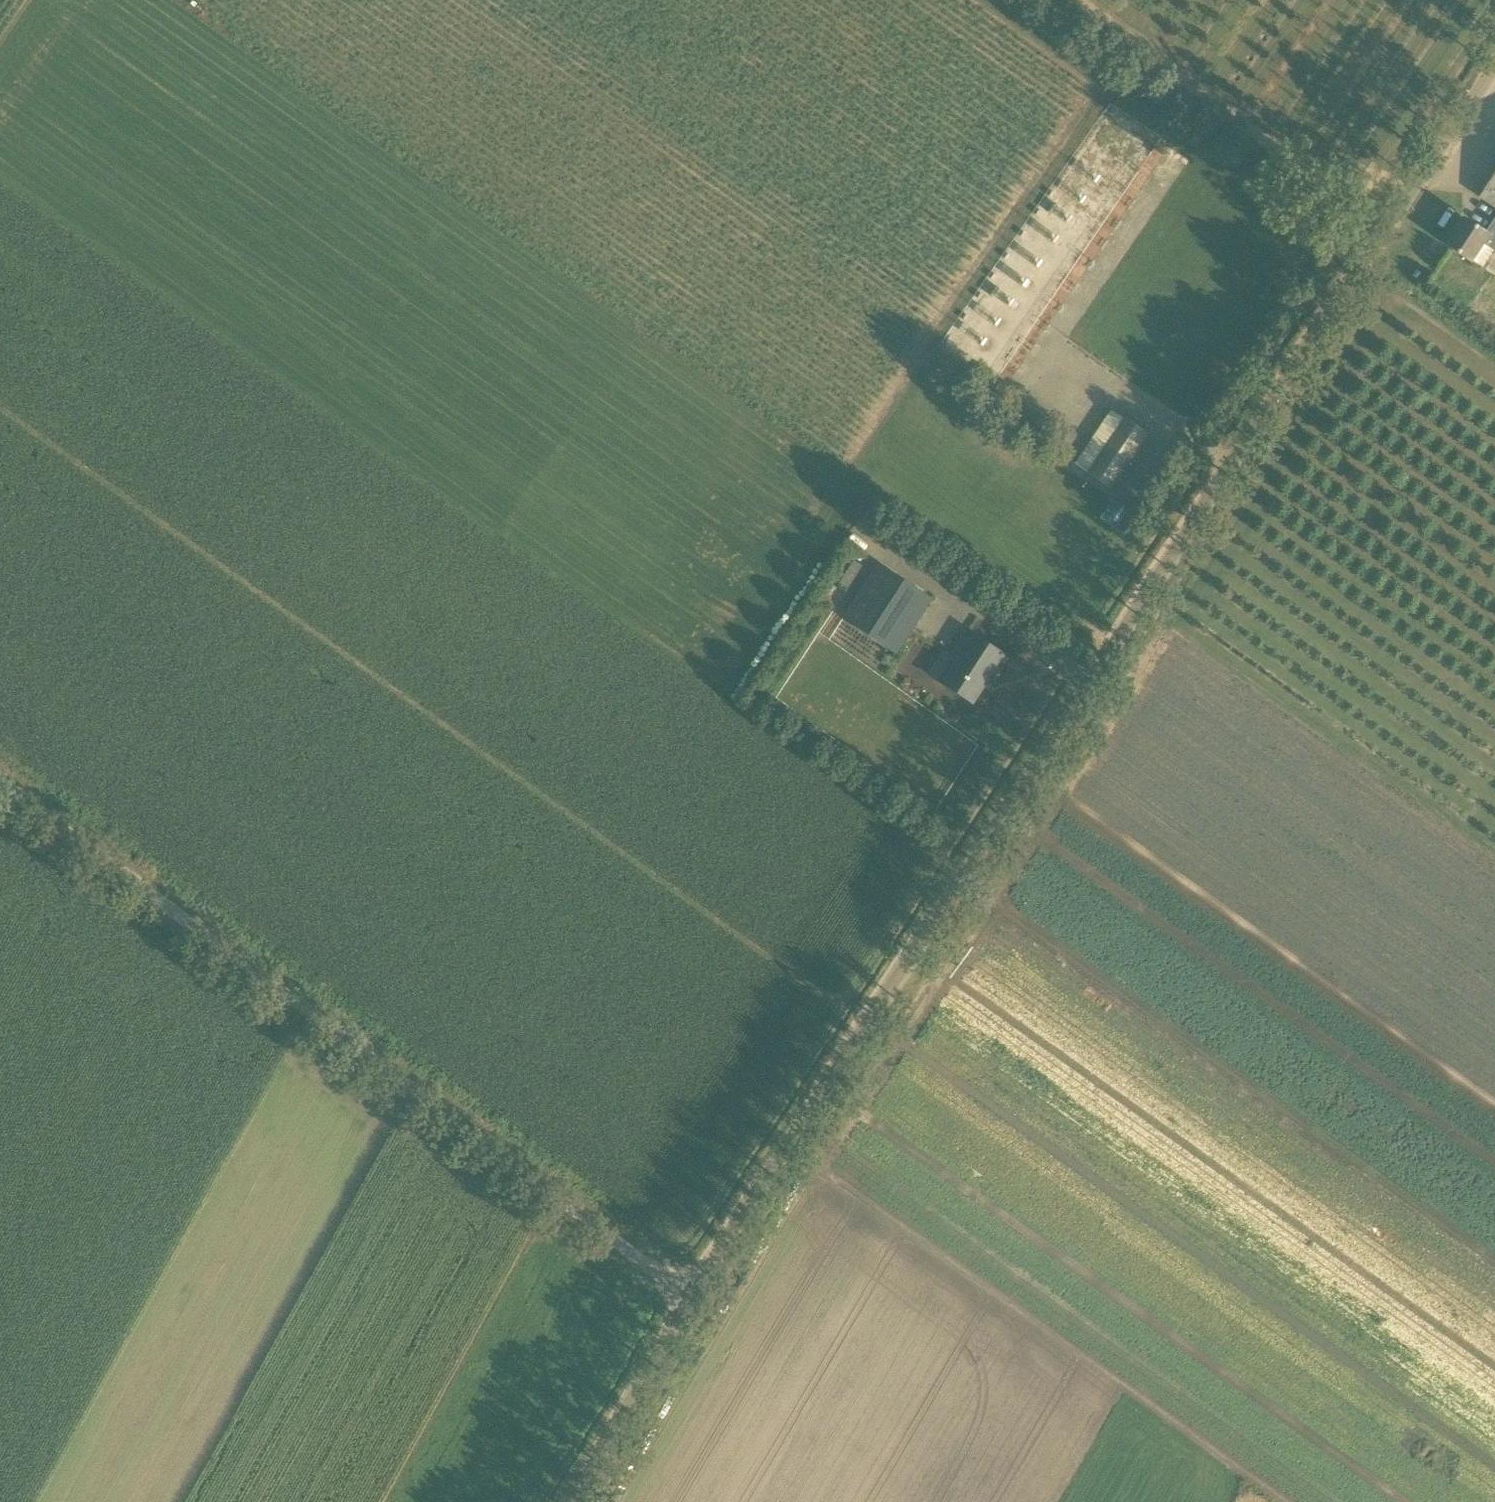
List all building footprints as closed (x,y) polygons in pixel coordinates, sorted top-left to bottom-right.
[(1480,197),(1494,208),(1494,174),(1480,197)] [(1485,234),(1465,220),(1447,246),(1472,263),(1484,245),(1494,252),(1494,219),(1485,234)] [(1149,435),(1125,420),(1111,410),(1075,464),(1113,490),(1149,435)] [(1130,509),(1114,499),(1112,501),(1101,518),(1101,519),(1117,529),(1130,509)] [(896,654),(931,600),(877,565),(843,619),(896,654)] [(958,663),(944,685),(973,703),(1004,656),(968,632),(951,658),(958,663)]
